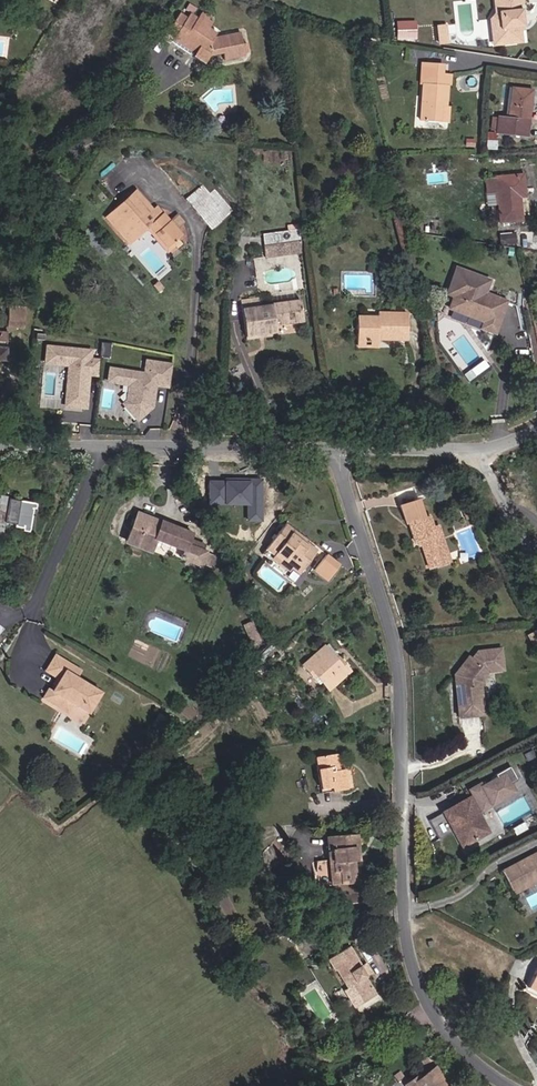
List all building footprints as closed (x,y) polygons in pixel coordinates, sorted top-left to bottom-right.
[(375,0),(370,0),(362,0),(363,10),(375,10),(375,0)] [(518,16),(521,14),(520,5),(523,5),(522,0),(494,0),(495,5),(497,7),(498,15),(494,16),(490,20),(491,27),(495,30),(497,30),(499,44),(521,41),(520,31),(523,30),(522,23),(519,21),(518,16)] [(242,44),(240,33),(212,39),(204,34),(208,29),(203,25),(207,18),(200,14),(196,19),(189,14),(186,19),(178,14),(168,29),(176,34),(172,40),(173,40),(171,43),(203,64),(209,56),(223,53),(224,59),(244,55),(244,53),(248,52),(247,44),(242,44)] [(208,29),(212,22),(207,18),(203,25),(208,29)] [(446,34),(445,26),(437,27),(438,35),(446,34)] [(411,37),(411,27),(403,27),(403,37),(411,37)] [(499,44),(497,30),(495,30),(491,27),(490,32),(491,45),(499,44)] [(172,40),(176,34),(168,29),(161,41),(169,46),(171,43),(173,40),(172,40)] [(212,39),(215,33),(208,29),(204,34),(212,39)] [(447,42),(446,34),(438,35),(439,43),(447,42)] [(445,107),(447,85),(439,85),(440,74),(441,65),(421,64),(420,83),(423,84),(420,121),(448,123),(449,107),(445,107)] [(450,86),(451,75),(440,74),(439,85),(447,85),(450,86)] [(527,137),(532,90),(511,88),(508,118),(498,117),(496,133),(527,137)] [(525,196),(522,174),(486,178),(487,193),(496,192),(498,205),(500,222),(521,220),(519,196),(525,196)] [(498,205),(496,192),(487,193),(486,178),(483,179),(486,206),(498,205)] [(232,210),(216,192),(211,196),(203,186),(186,200),(210,228),(232,210)] [(169,222),(162,214),(158,217),(153,211),(135,192),(119,206),(123,210),(110,222),(129,244),(147,228),(168,252),(175,245),(177,247),(182,243),(177,238),(181,235),(175,229),(177,228),(171,221),(169,222)] [(110,222),(123,210),(119,206),(106,218),(110,222)] [(162,213),(157,207),(153,211),(158,217),(162,214),(162,213)] [(183,222),(177,215),(171,221),(177,228),(183,222)] [(514,243),(513,233),(499,235),(500,245),(514,243)] [(293,254),(292,242),(263,246),(265,258),(293,254)] [(488,281),(455,268),(446,294),(452,297),(448,309),(483,322),(480,328),(493,333),(505,302),(483,294),(488,281)] [(303,323),(300,300),(270,304),(271,305),(259,307),(258,298),(240,300),(245,340),(276,336),(275,326),(303,323)] [(24,328),(26,309),(9,307),(7,326),(24,328)] [(407,340),(407,314),(377,314),(377,318),(356,317),(356,342),(357,342),(376,342),(377,342),(377,335),(382,336),(382,339),(407,340)] [(109,357),(110,344),(101,343),(99,356),(109,357)] [(97,375),(99,361),(90,360),(91,351),(46,347),(45,363),(68,366),(64,406),(85,408),(88,374),(97,375)] [(151,395),(152,385),(169,387),(172,366),(149,362),(147,375),(112,369),(110,382),(129,385),(127,394),(131,398),(123,405),(137,420),(151,407),(153,395),(151,395)] [(262,521),(264,479),(208,477),(207,502),(246,503),(245,520),(262,521)] [(34,505),(33,505),(34,500),(23,498),(23,499),(21,498),(10,496),(10,497),(0,495),(0,529),(2,530),(4,520),(12,521),(12,520),(19,521),(18,524),(27,526),(27,525),(31,525),(34,505)] [(183,554),(185,549),(188,537),(189,532),(176,528),(176,522),(123,506),(114,538),(139,546),(143,535),(165,541),(163,548),(183,554)] [(417,537),(425,558),(445,552),(439,532),(433,534),(431,526),(427,514),(407,521),(412,538),(417,537)] [(437,524),(431,526),(433,534),(439,532),(437,524)] [(284,531),(270,549),(294,567),(293,568),(302,575),(319,553),(305,542),(303,545),(284,531)] [(188,537),(185,549),(194,553),(198,540),(188,537)] [(328,581),(342,562),(327,552),(314,570),(328,581)] [(448,560),(445,552),(425,558),(428,566),(448,560)] [(301,662),(309,670),(312,668),(316,672),(329,686),(350,667),(342,658),(339,661),(334,656),(323,643),(301,662)] [(468,659),(463,657),(450,674),(454,718),(480,716),(477,688),(480,688),(479,678),(484,672),(500,671),(498,649),(473,651),(468,659)] [(50,651),(40,668),(49,674),(46,680),(50,683),(64,660),(50,651)] [(95,690),(72,675),(76,667),(64,660),(50,683),(47,688),(43,685),(37,695),(52,704),(58,695),(68,701),(83,710),(95,690)] [(58,695),(52,704),(62,710),(68,701),(58,695)] [(154,727),(160,716),(149,709),(143,720),(154,727)] [(326,785),(327,790),(339,789),(338,770),(330,770),(329,767),(333,767),(332,754),(313,755),(315,785),(326,785)] [(486,837),(477,822),(481,819),(479,817),(511,799),(507,792),(513,788),(505,775),(490,783),(492,787),(481,793),(479,791),(467,797),(471,803),(467,805),(466,803),(426,826),(437,845),(451,837),(458,833),(467,848),(486,837)] [(520,835),(516,828),(504,835),(508,842),(520,835)] [(467,848),(458,833),(451,837),(459,852),(467,848)] [(349,851),(353,850),(352,834),(320,837),(324,887),(349,886),(347,861),(350,861),(349,851)] [(505,895),(525,884),(526,887),(536,881),(536,853),(495,875),(505,895)] [(343,993),(352,1010),(368,1002),(359,983),(360,983),(354,972),(356,971),(345,949),(321,961),(326,970),(329,969),(341,994),(343,993)] [(527,990),(536,994),(536,970),(527,990)] [(343,993),(341,994),(335,997),(344,1014),(352,1010),(343,993)] [(435,1065),(420,1078),(416,1082),(414,1080),(407,1085),(453,1085),(435,1065)]
